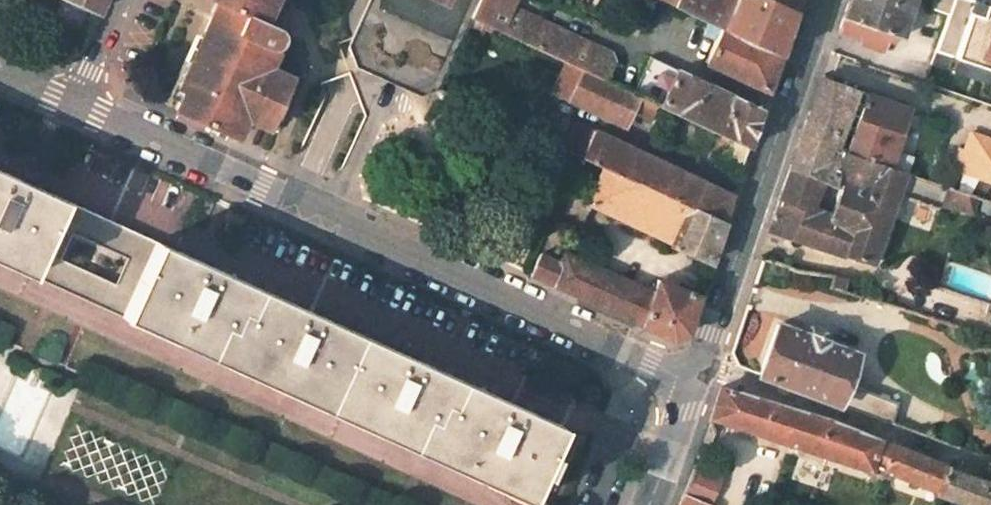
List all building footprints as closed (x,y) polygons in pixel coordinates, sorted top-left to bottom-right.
[(99,10),(104,0),(76,0),(99,10)] [(217,6),(280,35),(285,23),(272,18),(280,0),(204,0),(217,6)] [(272,18),(285,23),(289,13),(296,0),(280,0),(272,18)] [(382,65),(439,90),(470,16),(477,0),(382,0),(370,28),(382,65)] [(617,54),(511,5),(513,0),(477,0),(470,16),(584,68),(606,79),(617,54)] [(780,53),(793,13),(767,0),(664,0),(724,27),(780,53)] [(793,13),(796,2),(797,0),(767,0),(793,13)] [(860,42),(859,45),(885,54),(891,36),(903,41),(916,0),(849,0),(837,35),(860,42)] [(968,0),(932,0),(929,11),(942,15),(931,60),(990,75),(990,6),(968,0)] [(185,91),(178,107),(239,135),(247,118),(263,126),(275,100),(281,102),(291,79),(272,69),(279,54),(272,51),(273,48),(275,47),(280,45),(282,40),(282,38),(280,35),(217,6),(180,88),(185,91)] [(724,27),(708,61),(768,89),(780,53),(724,27)] [(762,106),(650,56),(632,91),(659,103),(723,133),(731,136),(749,145),(762,106)] [(584,68),(572,98),(626,122),(633,107),(653,116),(659,103),(632,91),(606,79),(584,68)] [(833,184),(846,152),(843,151),(855,117),(851,115),(859,92),(822,78),(789,171),(817,181),(833,187),(833,184)] [(891,169),(912,110),(870,95),(849,154),(891,169)] [(733,194),(553,110),(541,137),(582,157),(689,206),(724,222),(733,194)] [(715,151),(724,155),(725,151),(731,136),(723,133),(715,151)] [(978,133),(963,178),(990,188),(990,138),(978,133)] [(731,136),(725,151),(744,160),(749,145),(731,136)] [(843,187),(832,220),(807,211),(817,181),(789,171),(768,230),(873,266),(898,191),(904,176),(904,173),(891,169),(849,154),(846,152),(833,184),(843,187)] [(589,201),(674,241),(689,206),(582,157),(558,211),(581,221),(589,201)] [(0,173),(0,263),(35,278),(68,203),(0,173)] [(944,189),(904,176),(898,191),(903,193),(902,196),(937,208),(939,205),(944,189)] [(975,200),(944,189),(939,205),(970,215),(975,200)] [(673,243),(710,260),(724,222),(689,206),(674,241),(673,243)] [(567,428),(159,244),(126,319),(534,503),(567,428)] [(699,293),(658,278),(651,291),(563,252),(560,260),(539,252),(530,273),(572,293),(672,339),(686,333),(699,293)] [(838,291),(842,277),(833,277),(830,288),(838,291)] [(859,355),(780,324),(762,375),(892,423),(899,401),(848,382),(859,355)] [(712,418),(892,481),(894,475),(890,474),(898,448),(812,415),(721,386),(712,418)] [(894,475),(898,476),(941,491),(947,472),(948,468),(898,448),(890,474),(894,475)] [(696,465),(680,504),(712,504),(724,475),(696,465)] [(947,472),(941,491),(939,496),(963,504),(990,504),(990,487),(947,472)]
